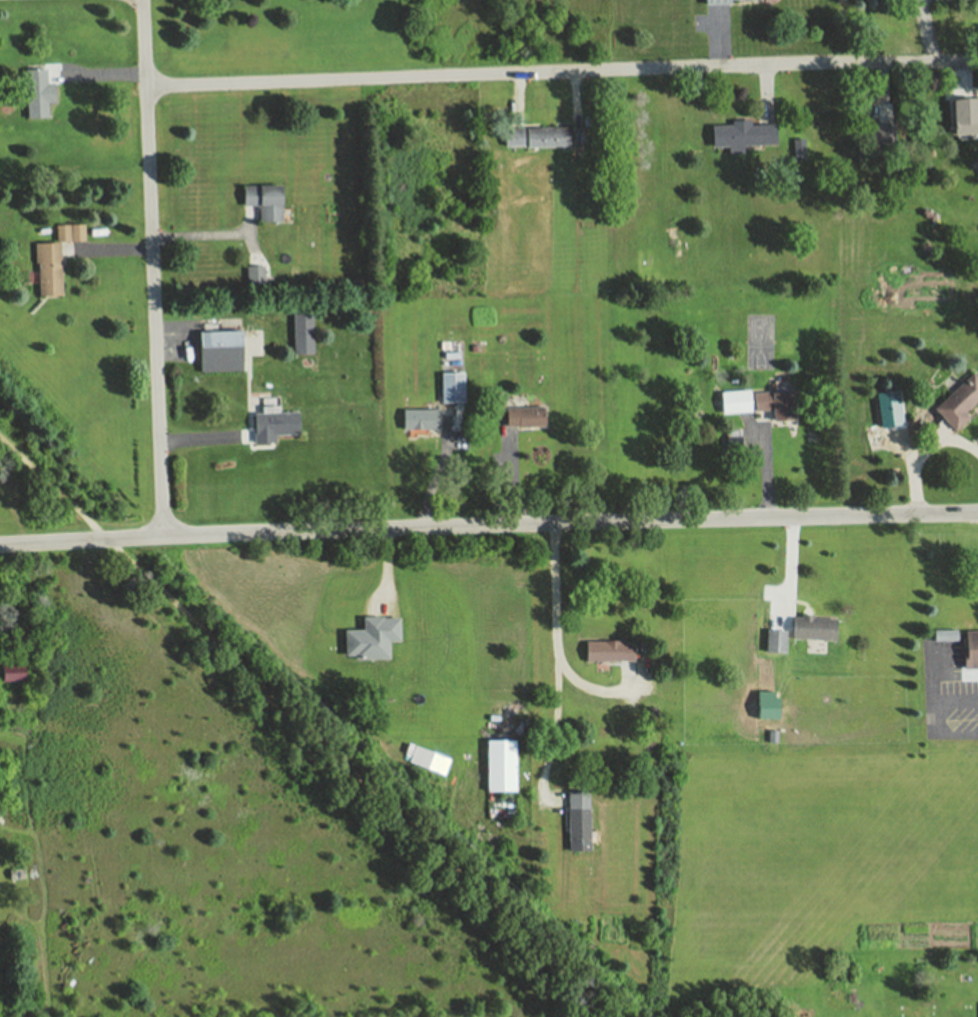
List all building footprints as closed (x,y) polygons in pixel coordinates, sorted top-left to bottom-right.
[(44,68),(23,69),(26,118),(47,117),(46,102),(53,102),(52,84),(45,84),(44,68)] [(954,137),(977,135),(977,106),(977,98),(951,100),(954,137)] [(892,101),(877,103),(879,124),(894,122),(892,101)] [(712,126),(729,125),(729,120),(749,119),(749,124),(774,123),(775,144),(741,145),(741,152),(728,152),(728,145),(712,145),(712,126)] [(504,145),(527,144),(527,147),(569,146),(568,126),(504,128),(504,145)] [(792,138),(793,159),(803,158),(802,138),(792,138)] [(241,187),(280,185),(281,221),(260,222),(259,206),(242,206),(241,187)] [(56,225),(56,240),(84,239),(83,224),(56,225)] [(59,243),(33,243),(33,263),(37,263),(37,294),(60,293),(59,243)] [(263,265),(247,266),(248,286),(264,285),(263,265)] [(292,314),(294,353),(312,352),(310,313),(292,314)] [(240,330),(198,332),(200,372),(242,370),(240,330)] [(463,372),(441,373),(441,400),(463,400),(463,372)] [(931,409),(952,433),(969,418),(963,411),(975,400),(977,404),(977,379),(972,372),(931,409)] [(755,410),(753,392),(770,391),(770,386),(790,385),(793,418),(775,419),(774,409),(755,410)] [(748,390),(749,412),(721,414),(720,392),(748,390)] [(506,410),(545,407),(546,426),(517,428),(516,424),(507,425),(506,410)] [(437,409),(402,410),(402,429),(437,428),(437,409)] [(254,443),(253,428),(251,428),(250,412),(297,410),(297,434),(274,434),(274,443),(254,443)] [(739,431),(726,431),(726,453),(739,454),(739,431)] [(791,639),(792,618),(800,619),(800,616),(812,616),(812,618),(836,620),(835,642),(791,639)] [(785,631),(766,630),(764,652),(784,653),(785,631)] [(964,631),(964,634),(964,667),(964,671),(977,671),(977,631),(964,631)] [(583,661),(583,642),(635,642),(635,661),(583,661)] [(22,664),(1,665),(2,680),(22,678),(22,664)] [(649,709),(659,709),(659,717),(649,718),(649,709)] [(777,740),(768,740),(768,750),(776,750),(777,740)] [(485,742),(514,741),(515,791),(486,792),(485,742)] [(414,746),(409,762),(444,775),(449,759),(414,746)] [(568,853),(567,793),(588,792),(590,852),(568,853)] [(23,879),(23,869),(8,870),(8,880),(23,879)]
